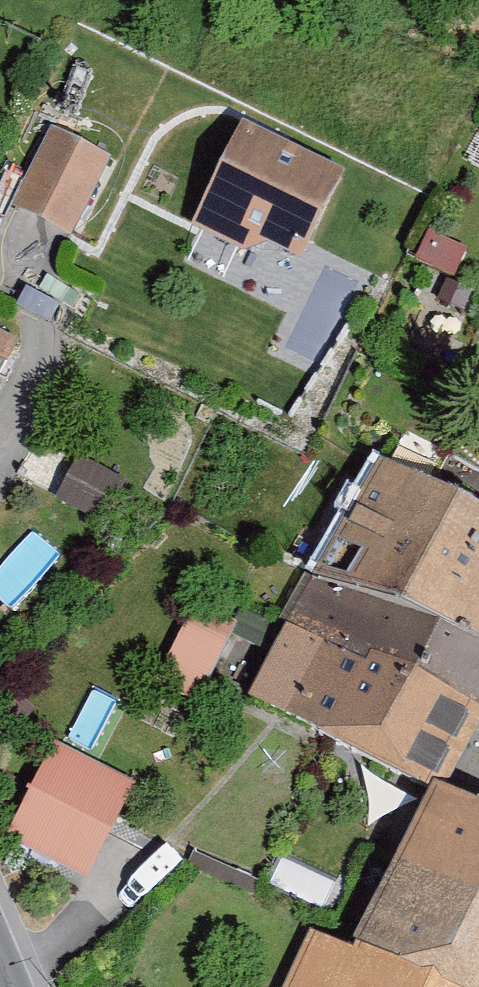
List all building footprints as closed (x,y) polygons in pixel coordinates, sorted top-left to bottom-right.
[(346,175),(243,125),(192,229),(244,254),(268,245),(303,264),(346,175)] [(111,157),(52,127),(13,208),(71,237),(111,157)] [(468,251),(429,233),(419,260),(457,277),(468,251)] [(19,342),(0,333),(0,380),(19,342)] [(129,483),(79,456),(57,502),(106,524),(129,483)] [(451,795),(478,737),(478,515),(382,464),(245,705),(430,795),(352,955),(313,933),(288,986),(478,986),(478,808),(451,795)] [(11,606),(61,550),(33,525),(0,562),(0,597),(11,606)] [(241,624),(198,604),(156,685),(198,705),(241,624)] [(137,787),(54,745),(6,839),(87,881),(137,787)]
